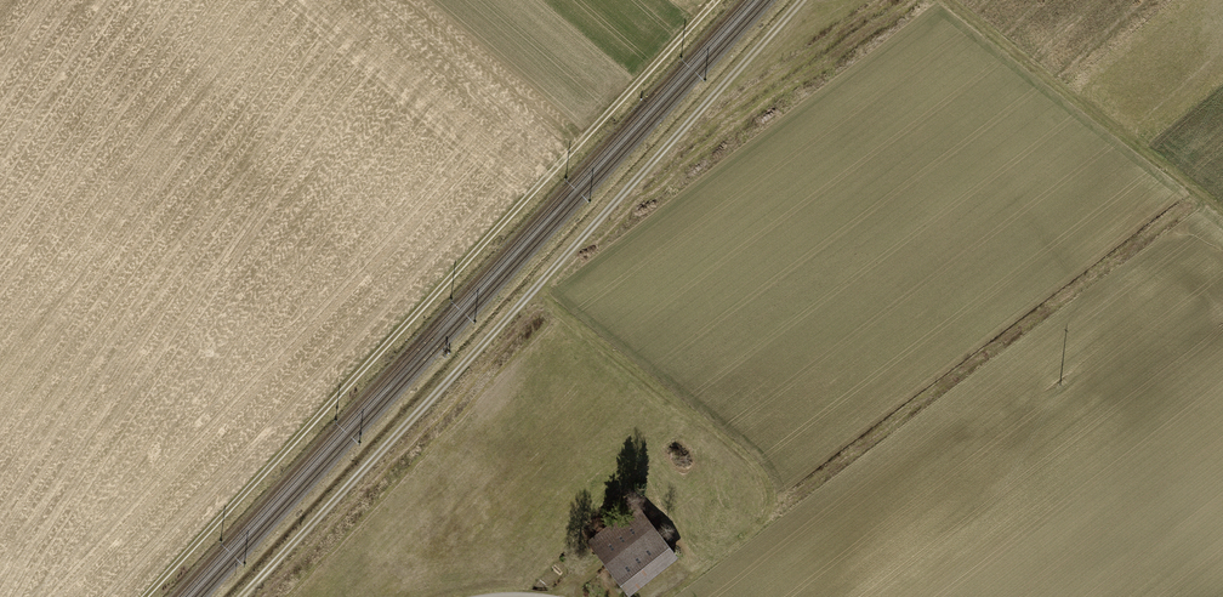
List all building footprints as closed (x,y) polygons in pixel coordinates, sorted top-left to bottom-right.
[(642,515),(591,552),(622,595),(673,559),(642,515)]
